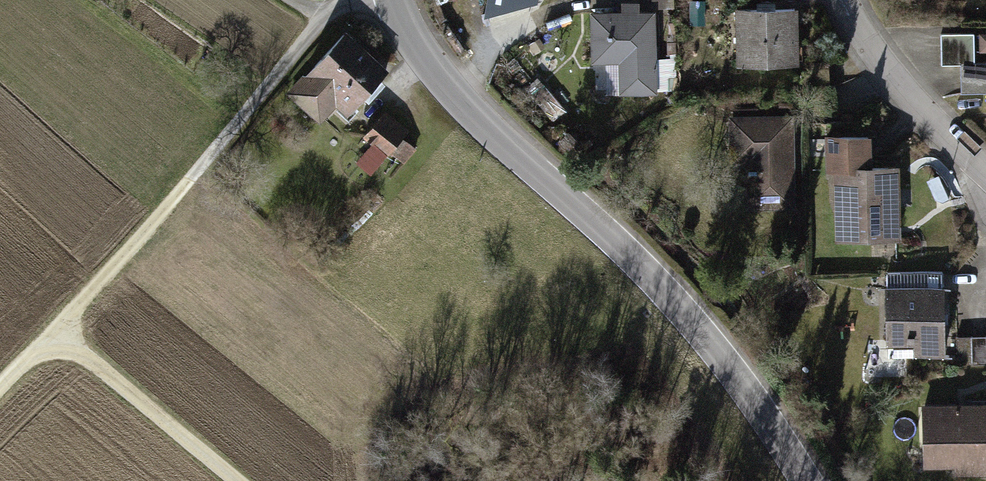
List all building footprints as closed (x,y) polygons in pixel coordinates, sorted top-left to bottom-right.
[(535,3),(536,0),(490,0),(486,19),(535,3)] [(792,11),(731,13),(734,70),(794,68),(792,11)] [(655,13),(588,16),(589,67),(618,66),(619,99),(657,97),(655,13)] [(391,71),(343,29),(285,96),(320,126),(336,108),(349,119),(391,71)] [(939,37),(941,68),(960,67),(961,97),(985,96),(985,64),(976,65),(974,35),(939,37)] [(410,132),(384,112),(361,140),(388,161),(392,156),(405,167),(417,152),(403,142),(410,132)] [(790,119),(729,121),(730,151),(741,150),(748,163),(749,211),(792,210),(790,119)] [(863,138),(821,139),(824,205),(834,204),(835,243),(897,240),(894,169),(865,170),(863,138)] [(939,286),(879,290),(883,359),(943,356),(939,286)] [(957,339),(958,371),(985,370),(985,338),(957,339)] [(919,405),(921,470),(951,469),(952,477),(985,476),(985,403),(919,405)]
